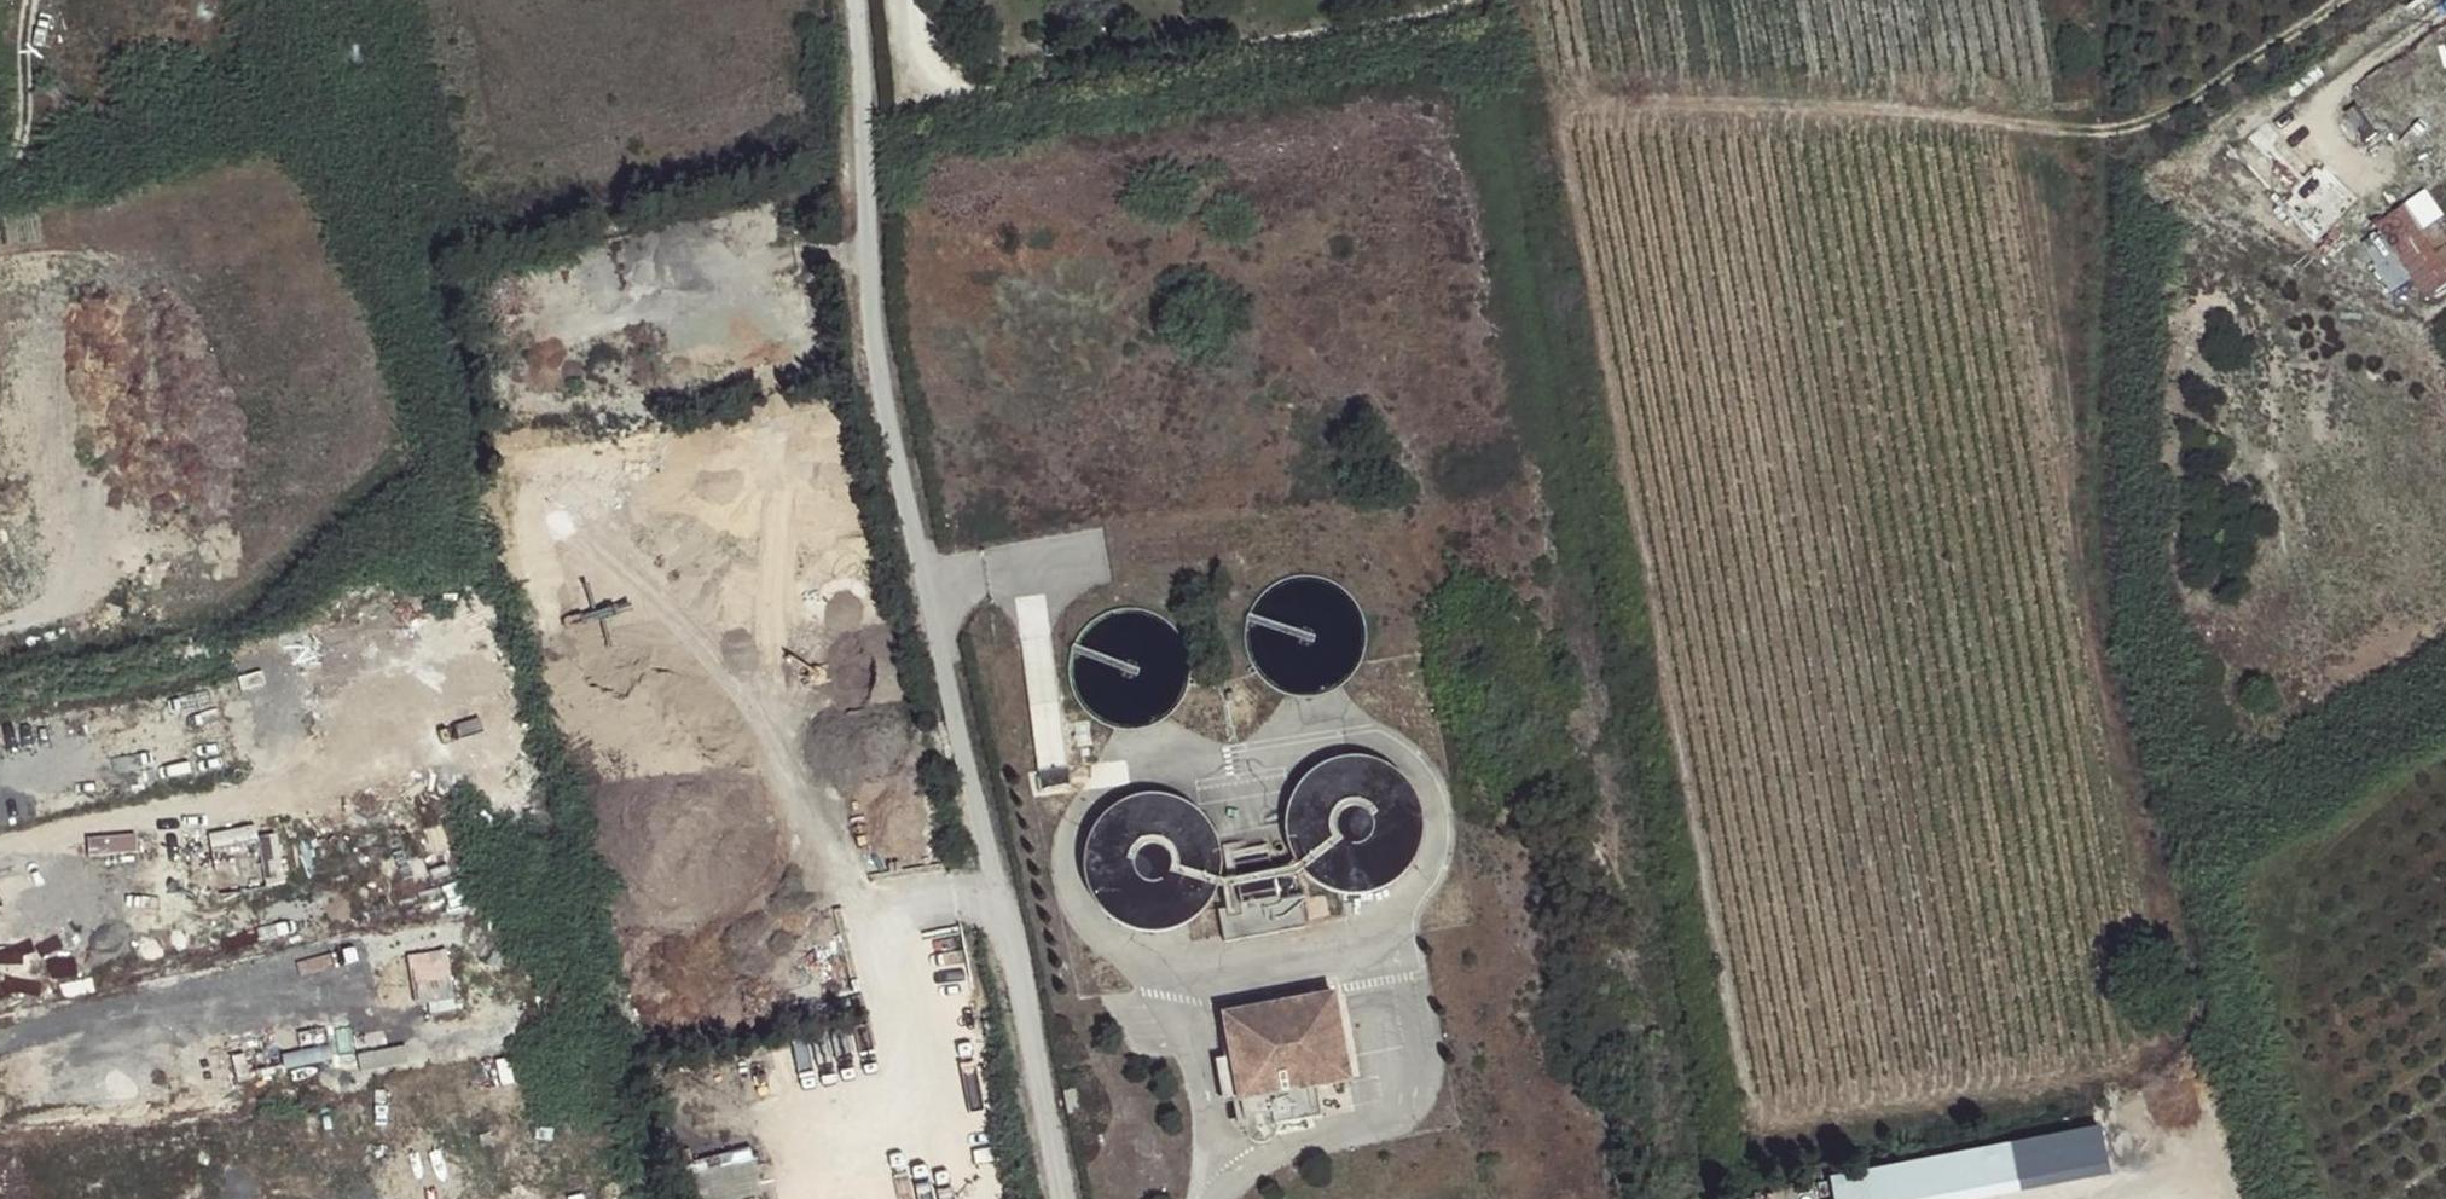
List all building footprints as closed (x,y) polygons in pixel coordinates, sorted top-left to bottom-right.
[(2394,288),(2414,275),(2429,297),(2445,285),(2445,255),(2426,225),(2445,212),(2445,211),(2429,186),(2357,234),(2394,288)] [(1064,766),(1061,700),(1035,701),(1038,768),(1064,766)] [(1227,947),(1309,931),(1303,899),(1280,903),(1274,876),(1238,883),(1244,910),(1221,915),(1227,947)] [(1282,887),(1282,889),(1282,892),(1284,893),(1286,895),(1288,895),(1290,894),(1292,893),(1293,891),(1294,889),(1293,886),(1292,884),(1290,883),(1287,883),(1285,883),(1283,885),(1282,887)] [(451,948),(410,951),(414,1000),(455,997),(451,948)] [(1282,1129),(1319,1122),(1313,1091),(1355,1083),(1338,997),(1228,1019),(1251,1135),(1252,1136),(1252,1137),(1252,1138),(1253,1139),(1253,1140),(1254,1141),(1254,1142),(1255,1142),(1255,1143),(1256,1143),(1257,1144),(1257,1145),(1258,1145),(1259,1146),(1260,1146),(1260,1147),(1261,1147),(1262,1147),(1263,1147),(1264,1147),(1265,1148),(1266,1148),(1267,1148),(1268,1148),(1269,1148),(1270,1148),(1270,1147),(1271,1147),(1272,1147),(1273,1146),(1274,1146),(1275,1146),(1275,1145),(1276,1145),(1276,1144),(1277,1143),(1278,1143),(1279,1142),(1279,1141),(1280,1141),(1280,1140),(1280,1139),(1281,1139),(1281,1138),(1281,1137),(1282,1137),(1282,1136),(1282,1135),(1282,1134),(1282,1133),(1282,1132),(1282,1131),(1282,1130),(1282,1129)] [(1069,1113),(1082,1110),(1077,1088),(1065,1091),(1069,1113)] [(1831,1172),(1836,1198),(1977,1198),(2112,1177),(2104,1127),(1831,1172)]
